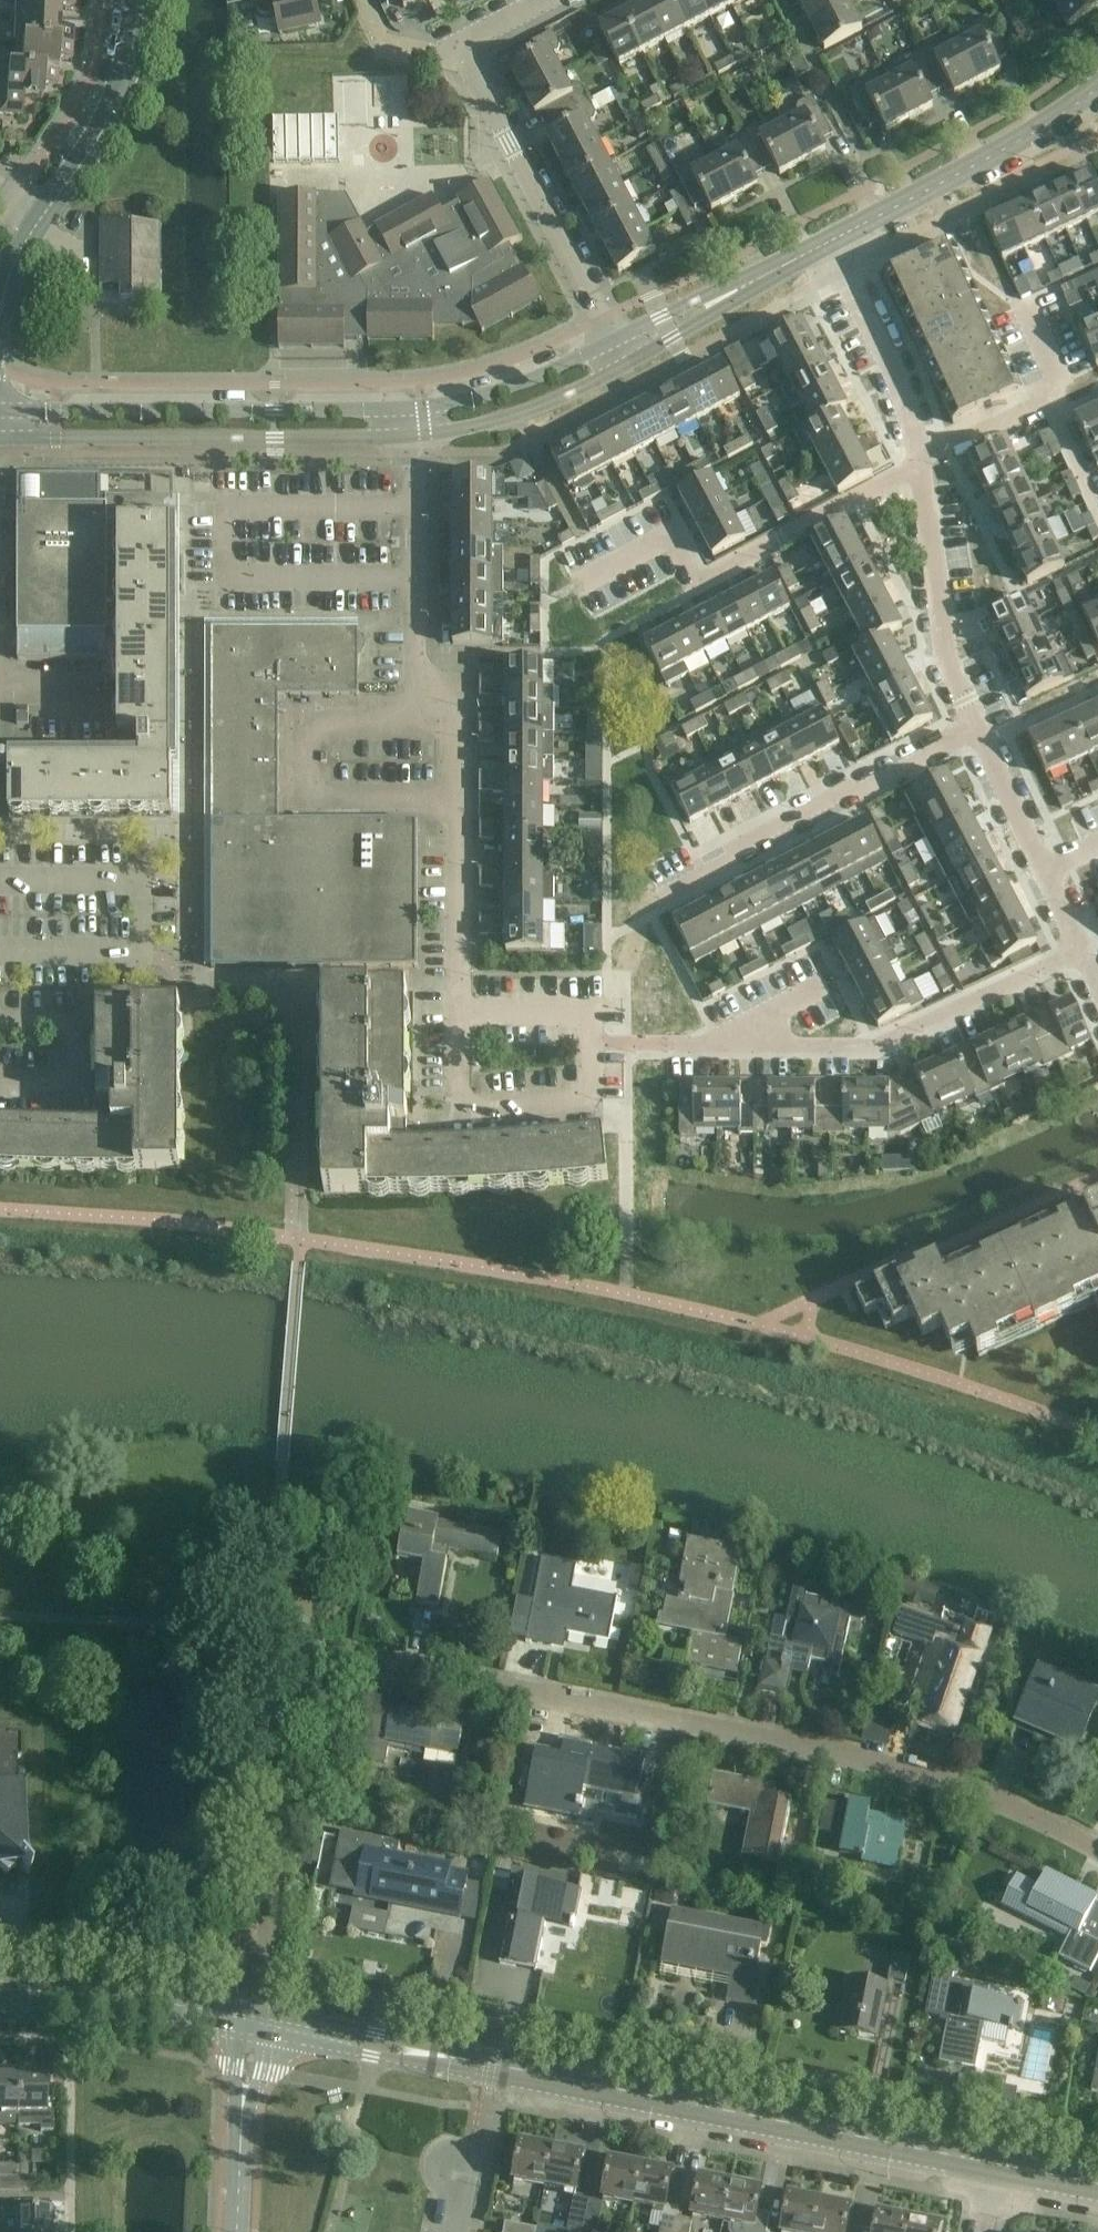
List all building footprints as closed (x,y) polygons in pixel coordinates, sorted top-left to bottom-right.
[(16,16),(60,18),(61,7),(74,8),(74,0),(17,0),(16,16)] [(279,35),(321,26),(315,0),(255,0),(258,14),(263,17),(274,15),(279,35)] [(404,8),(420,0),(399,0),(404,8)] [(671,0),(652,0),(645,4),(665,42),(687,31),(671,0)] [(700,0),(671,0),(687,31),(710,19),(700,0)] [(728,0),(700,0),(710,19),(732,7),(728,0)] [(851,7),(848,0),(811,0),(801,5),(812,28),(851,7)] [(1055,6),(1067,30),(1097,13),(1097,0),(1067,0),(1055,6)] [(665,42),(645,4),(622,16),(643,54),(665,42)] [(851,7),(812,28),(825,51),(863,30),(851,7)] [(1013,28),(1021,24),(1012,8),(1005,12),(1013,28)] [(60,18),(16,16),(15,43),(72,46),(73,29),(60,29),(60,18)] [(599,28),(620,66),(643,54),(622,16),(599,28)] [(957,45),(978,84),(1001,71),(996,62),(1007,56),(987,18),(973,25),(971,32),(974,36),(957,45)] [(1021,24),(1013,28),(1022,45),(1029,41),(1021,24)] [(879,30),(867,36),(871,43),(882,37),(879,30)] [(523,92),(537,85),(562,72),(553,55),(558,53),(560,47),(552,32),(514,53),(520,64),(511,69),(523,92)] [(15,43),(13,68),(13,70),(58,72),(58,60),(71,61),(72,46),(15,43)] [(978,84),(957,45),(941,54),(938,49),(932,47),(919,54),(939,92),(950,87),(954,96),(978,84)] [(604,50),(591,57),(595,65),(608,58),(604,50)] [(731,58),(735,67),(751,58),(747,50),(731,58)] [(939,92),(919,54),(905,61),(903,67),(906,72),(889,81),(909,120),(933,107),(928,98),(939,92)] [(735,67),(731,58),(714,67),(719,75),(735,67)] [(793,72),(797,80),(809,73),(806,66),(793,72)] [(13,68),(0,67),(0,114),(22,115),(23,97),(43,98),(43,87),(57,87),(58,72),(13,70),(13,68)] [(537,85),(523,92),(535,115),(544,111),(550,122),(589,101),(582,88),(575,86),(571,89),(562,72),(537,85)] [(686,82),(690,90),(707,82),(703,73),(686,82)] [(909,120),(889,81),(873,90),(870,85),(864,83),(850,90),(870,129),(881,123),(886,132),(909,120)] [(690,90),(686,82),(670,90),(674,99),(690,90)] [(621,85),(611,91),(616,102),(627,96),(621,85)] [(645,114),(662,105),(658,97),(641,106),(645,114)] [(782,125),(802,164),(826,151),(821,142),(832,136),(812,97),(798,105),(796,111),(799,116),(782,125)] [(559,160),(598,140),(589,123),(594,121),(596,115),(589,101),(550,122),(556,133),(547,137),(559,160)] [(334,119),(273,119),(274,163),(339,162),(338,118),(334,119)] [(640,118),(632,122),(640,139),(648,135),(640,118)] [(802,164),(782,125),(766,134),(763,129),(757,127),(743,134),(763,172),(774,167),(779,176),(802,164)] [(713,161),(733,200),(757,187),(753,178),(763,172),(743,134),(730,141),(728,147),(731,152),(713,161)] [(571,183),(610,162),(598,140),(559,160),(571,183)] [(655,167),(663,163),(654,146),(647,150),(655,167)] [(689,163),(674,170),(695,208),(706,202),(711,211),(733,200),(713,161),(697,170),(695,164),(689,163)] [(583,205),(621,185),(610,162),(571,183),(583,205)] [(663,163),(655,167),(664,183),(672,179),(663,163)] [(1091,174),(1069,184),(1087,222),(1097,217),(1097,189),(1091,174)] [(279,309),(279,348),(345,348),(345,340),(368,340),(368,342),(434,342),(434,327),(479,327),(482,334),(541,302),(523,267),(521,268),(510,247),(522,240),(491,182),(487,184),(456,200),(461,209),(444,218),(432,196),(374,228),(375,230),(368,234),(362,223),(361,223),(347,196),(318,196),(318,195),(279,195),(279,293),(280,293),(280,309),(279,309)] [(1087,222),(1069,184),(1048,194),(1065,232),(1087,222)] [(595,228),(633,207),(621,185),(583,205),(595,228)] [(679,212),(687,208),(678,191),(670,195),(679,212)] [(1065,232),(1048,194),(1027,204),(1044,241),(1065,232)] [(1044,241),(1027,204),(1007,213),(1024,251),(1044,241)] [(606,250),(645,230),(633,207),(595,228),(606,250)] [(687,208),(679,212),(687,228),(695,224),(687,208)] [(985,223),(1002,261),(1024,251),(1007,213),(985,223)] [(100,221),(100,287),(120,287),(120,303),(161,303),(161,226),(123,226),(123,221),(100,221)] [(645,230),(606,250),(618,273),(657,253),(645,230)] [(923,259),(919,260),(929,282),(963,267),(953,245),(945,248),(943,243),(920,253),(923,259)] [(1093,267),(1097,265),(1097,254),(1089,258),(1093,267)] [(919,260),(908,265),(886,276),(896,298),(929,282),(919,260)] [(1058,272),(1062,281),(1075,275),(1071,266),(1058,272)] [(939,304),(973,288),(963,267),(929,282),(939,304)] [(1017,292),(1020,300),(1033,295),(1043,290),(1035,272),(1012,283),(1017,292)] [(1051,286),(1057,283),(1062,281),(1058,272),(1047,277),(1051,286)] [(929,282),(896,298),(906,319),(939,304),(929,282)] [(1060,289),(1064,298),(1076,292),(1072,283),(1060,289)] [(973,288),(939,304),(949,325),(982,309),(973,288)] [(916,340),(949,325),(939,304),(906,319),(916,340)] [(959,346),(992,330),(982,309),(949,325),(959,346)] [(1096,367),(1097,367),(1097,320),(1079,329),(1096,367)] [(779,362),(807,347),(813,344),(801,322),(767,340),(779,362)] [(925,361),(959,346),(949,325),(916,340),(925,361)] [(968,367),(1002,352),(992,330),(959,346),(968,367)] [(813,344),(807,347),(779,362),(790,383),(824,365),(813,344)] [(959,346),(925,361),(935,382),(968,367),(959,346)] [(978,388),(1011,372),(1002,352),(968,367),(978,388)] [(741,399),(722,364),(699,376),(718,411),(741,399)] [(791,409),(801,404),(835,386),(824,365),(790,383),(780,388),(791,409)] [(745,367),(734,373),(740,383),(750,377),(745,367)] [(945,403),(978,388),(968,367),(935,382),(945,403)] [(988,409),(1021,394),(1011,372),(978,388),(988,409)] [(718,411),(699,376),(678,387),(697,422),(718,411)] [(750,377),(740,383),(745,393),(755,388),(750,377)] [(835,386),(801,404),(812,425),(811,425),(812,426),(838,412),(838,413),(839,413),(847,408),(835,386)] [(697,422),(678,387),(657,398),(676,434),(697,422)] [(955,424),(988,409),(978,388),(945,403),(955,424)] [(676,434),(657,398),(636,409),(655,445),(676,434)] [(655,445),(636,409),(615,420),(633,456),(655,445)] [(767,409),(756,415),(762,425),(772,420),(767,409)] [(1093,458),(1097,467),(1097,466),(1097,412),(1097,409),(1075,419),(1093,458)] [(814,452),(850,433),(839,413),(838,413),(838,412),(812,426),(811,425),(794,434),(805,456),(814,452)] [(633,456),(615,420),(593,431),(612,467),(633,456)] [(772,420),(762,425),(767,435),(777,430),(772,420)] [(1038,436),(1044,449),(1057,443),(1051,430),(1038,436)] [(612,467),(593,431),(572,443),(591,478),(592,478),(612,467)] [(825,473),(861,454),(850,433),(814,452),(825,473)] [(735,444),(740,453),(753,446),(748,437),(735,444)] [(1006,440),(969,457),(979,480),(1017,462),(1006,440)] [(591,478),(572,443),(551,454),(570,490),(574,487),(575,490),(577,491),(582,491),(595,484),(592,478),(591,478)] [(1039,465),(1062,455),(1057,443),(1044,449),(1034,453),(1039,465)] [(724,450),(728,459),(740,453),(735,444),(724,450)] [(761,452),(767,463),(777,458),(772,447),(761,452)] [(861,454),(825,473),(837,495),(872,477),(861,454)] [(527,458),(509,466),(514,476),(525,479),(535,475),(527,458)] [(693,466),(698,475),(711,469),(706,460),(693,466)] [(989,500),(1026,482),(1017,462),(979,480),(989,500)] [(760,465),(750,470),(755,481),(765,475),(760,465)] [(681,472),(686,482),(698,475),(693,466),(681,472)] [(1071,472),(1061,477),(1066,489),(1076,484),(1071,472)] [(493,496),(493,475),(453,475),(453,500),(493,501),(493,499),(523,499),(523,489),(509,489),(509,496),(493,496)] [(712,475),(678,493),(690,515),(724,497),(712,475)] [(765,475),(755,481),(760,491),(771,485),(765,475)] [(10,813),(10,818),(153,818),(172,817),(172,554),(173,553),(173,497),(170,497),(170,498),(168,498),(145,498),(142,498),(122,498),(119,498),(109,498),(106,498),(101,498),(101,476),(47,476),(47,477),(18,477),(18,506),(17,506),(17,634),(18,634),(18,660),(106,661),(106,747),(10,747),(10,791),(7,794),(5,798),(4,802),(5,807),(7,811),(10,813)] [(789,479),(778,485),(784,495),(794,490),(789,479)] [(651,489),(655,498),(668,491),(664,482),(651,489)] [(998,521),(1036,503),(1026,482),(989,500),(998,521)] [(536,488),(538,492),(529,492),(529,499),(542,499),(542,500),(551,496),(544,483),(536,488)] [(1076,484),(1066,489),(1072,500),(1082,496),(1076,484)] [(655,498),(651,489),(639,495),(644,504),(655,498)] [(794,490),(784,495),(789,505),(799,500),(794,490)] [(551,496),(542,500),(549,512),(557,508),(551,496)] [(701,536),(735,518),(724,497),(690,515),(701,536)] [(453,524),(493,525),(493,501),(453,500),(453,524)] [(1008,542),(1046,524),(1036,503),(998,521),(1008,542)] [(608,511),(613,520),(626,513),(621,504),(608,511)] [(772,513),(778,524),(788,518),(783,508),(772,513)] [(613,520),(608,511),(596,517),(601,526),(613,520)] [(1090,514),(1080,519),(1069,524),(1075,536),(1087,531),(1096,527),(1090,514)] [(735,518),(701,536),(713,558),(747,540),(735,518)] [(821,562),(857,543),(845,521),(809,540),(821,562)] [(493,525),(453,524),(453,548),(493,548),(493,547),(493,525)] [(1017,562),(1055,545),(1046,524),(1008,542),(1017,562)] [(1087,531),(1092,542),(1097,540),(1097,532),(1096,527),(1087,531)] [(558,539),(562,547),(575,541),(570,532),(558,539)] [(832,583),(868,564),(857,543),(821,562),(832,583)] [(1055,545),(1017,562),(1027,584),(1065,567),(1055,545)] [(453,572),(503,573),(503,547),(493,547),(493,548),(453,548),(453,572)] [(540,558),(530,558),(530,573),(540,573),(540,558)] [(843,604),(879,585),(868,564),(832,583),(843,604)] [(788,566),(778,572),(783,582),(794,576),(788,566)] [(453,596),(493,596),(503,596),(503,573),(453,572),(453,596)] [(540,573),(530,573),(530,586),(540,586),(540,573)] [(1074,574),(1066,578),(1070,588),(1071,590),(1083,585),(1077,573),(1074,574)] [(794,576),(783,582),(789,592),(799,587),(794,576)] [(790,609),(773,577),(751,589),(767,621),(790,609)] [(854,625),(890,607),(879,585),(843,604),(854,625)] [(767,621),(751,589),(729,600),(746,632),(767,621)] [(1065,591),(1056,595),(1062,607),(1070,603),(1065,591)] [(493,596),(453,596),(453,620),(493,620),(493,596)] [(1025,597),(1021,599),(987,615),(997,637),(1036,619),(1025,597)] [(708,611),(725,643),(746,632),(729,600),(708,611)] [(822,601),(810,607),(811,608),(816,619),(828,613),(822,601)] [(1070,603),(1062,607),(1067,618),(1076,614),(1070,603)] [(540,606),(530,606),(530,620),(540,620),(540,606)] [(1097,647),(1097,606),(1082,613),(1097,647)] [(888,635),(888,636),(902,629),(890,607),(854,625),(865,646),(866,645),(867,646),(888,635)] [(811,608),(800,613),(806,624),(816,619),(811,608)] [(725,643),(708,611),(687,622),(704,654),(725,643)] [(816,619),(806,624),(811,634),(821,629),(816,619)] [(1007,658),(1045,640),(1036,619),(997,637),(1007,658)] [(493,620),(453,620),(453,645),(503,645),(503,620),(493,620)] [(540,620),(530,620),(530,634),(540,634),(540,620)] [(704,654),(687,622),(666,633),(683,665),(704,654)] [(359,630),(211,630),(212,822),(213,969),(418,968),(417,822),(279,822),(279,696),(359,696),(359,657),(363,654),(364,652),(365,649),(365,646),(365,640),(363,638),(359,633),(359,630)] [(688,675),(683,665),(666,633),(644,644),(666,687),(688,675)] [(1085,634),(1076,638),(1081,649),(1090,644),(1085,634)] [(899,657),(888,636),(888,635),(867,646),(866,645),(865,646),(852,653),(863,675),(899,657)] [(1045,640),(1007,658),(1017,679),(1055,661),(1045,640)] [(813,652),(807,642),(796,648),(785,654),(790,664),(813,652)] [(1090,644),(1081,649),(1087,661),(1096,657),(1090,644)] [(822,656),(828,667),(838,661),(833,651),(822,656)] [(775,659),(781,669),(790,664),(785,654),(775,659)] [(875,696),(910,678),(899,657),(863,675),(875,696)] [(1064,657),(1055,661),(1017,679),(1027,700),(1075,678),(1064,657)] [(506,688),(537,688),(554,688),(554,687),(542,687),(542,662),(506,662),(506,688)] [(742,676),(748,686),(759,681),(753,670),(742,676)] [(776,679),(781,690),(792,684),(787,674),(776,679)] [(595,675),(588,681),(588,687),(602,687),(602,675),(595,675)] [(733,681),(738,691),(748,686),(742,676),(733,681)] [(480,688),(494,688),(494,678),(480,678),(480,688)] [(910,678),(875,696),(868,700),(879,721),(921,699),(910,678)] [(766,684),(772,695),(781,690),(776,679),(766,684)] [(827,681),(816,687),(822,697),(832,692),(827,681)] [(494,688),(480,688),(480,697),(494,697),(494,688)] [(554,688),(537,688),(506,688),(506,712),(537,712),(554,712),(554,688)] [(832,692),(822,697),(827,707),(837,702),(832,692)] [(700,698),(706,709),(716,703),(711,693),(700,698)] [(733,702),(739,712),(750,706),(744,696),(733,702)] [(691,703),(695,713),(696,714),(706,709),(700,698),(691,703)] [(891,743),(897,740),(933,721),(921,699),(879,721),(891,743)] [(724,707),(729,717),(739,712),(733,702),(724,707)] [(839,745),(823,713),(818,704),(795,716),(817,757),(839,745)] [(28,708),(17,708),(17,725),(28,725),(28,708)] [(1092,709),(1072,719),(1090,757),(1097,753),(1097,721),(1092,709)] [(554,712),(537,712),(506,712),(506,736),(537,736),(554,736),(554,712)] [(817,757),(795,716),(774,727),(796,768),(817,757)] [(691,724),(697,734),(707,729),(702,718),(691,724)] [(1090,757),(1072,719),(1050,729),(1069,767),(1090,757)] [(681,729),(687,739),(697,734),(691,724),(681,729)] [(844,740),(854,734),(849,724),(838,729),(844,740)] [(480,736),(494,736),(494,726),(480,726),(480,736)] [(796,768),(774,727),(753,739),(774,780),(796,768)] [(1069,767),(1050,729),(1029,739),(1046,777),(1069,767)] [(854,734),(844,740),(849,750),(860,744),(854,734)] [(676,745),(671,735),(660,740),(665,751),(676,745)] [(494,736),(480,736),(480,745),(494,745),(494,736)] [(554,736),(537,736),(506,736),(506,760),(554,760),(554,736)] [(774,780),(753,739),(732,750),(753,791),(774,780)] [(715,770),(732,802),(753,791),(732,750),(711,761),(716,769),(715,770)] [(506,772),(494,772),(494,774),(494,784),(506,784),(543,784),(543,782),(554,782),(554,760),(506,760),(506,772)] [(673,792),(672,792),(689,824),(711,813),(694,781),(695,780),(690,770),(668,782),(673,792)] [(732,802),(715,770),(695,780),(694,781),(711,813),(732,802)] [(904,796),(916,818),(959,795),(947,773),(904,796)] [(480,783),(494,784),(494,774),(480,774),(480,783)] [(1092,796),(1097,793),(1097,782),(1088,787),(1092,796)] [(494,784),(480,783),(480,793),(494,793),(494,784)] [(506,784),(494,784),(494,793),(494,794),(506,794),(506,807),(537,807),(542,807),(543,807),(543,784),(506,784)] [(915,819),(926,840),(970,817),(959,795),(916,818),(915,819)] [(1057,801),(1062,810),(1074,805),(1070,796),(1057,801)] [(543,807),(537,807),(506,807),(506,831),(537,831),(543,831),(543,807)] [(601,815),(583,815),(583,831),(589,831),(602,831),(601,815)] [(937,861),(981,838),(970,817),(926,840),(937,861)] [(887,863),(866,821),(843,833),(865,874),(887,863)] [(886,821),(876,826),(881,836),(891,831),(886,821)] [(480,831),(494,831),(494,822),(480,822),(480,831)] [(494,831),(480,831),(480,841),(494,841),(494,831)] [(543,831),(537,831),(506,831),(506,855),(537,855),(543,855),(543,831)] [(602,831),(589,831),(589,842),(603,842),(603,831),(602,831)] [(891,831),(881,836),(886,847),(897,841),(891,831)] [(865,874),(843,833),(822,844),(844,885),(865,874)] [(981,838),(937,861),(948,882),(992,859),(981,838)] [(844,885),(822,844),(801,856),(822,897),(844,885)] [(543,855),(537,855),(506,855),(506,879),(542,879),(543,879),(543,855)] [(601,855),(587,855),(587,868),(601,868),(601,855)] [(822,897),(801,856),(780,867),(801,908),(822,897)] [(959,903),(1003,880),(992,859),(948,882),(959,903)] [(903,879),(914,873),(908,863),(898,868),(903,879)] [(801,908),(780,867),(758,878),(780,919),(801,908)] [(480,879),(494,879),(494,869),(480,869),(480,879)] [(914,873),(903,879),(908,889),(919,884),(914,873)] [(780,919),(758,878),(737,889),(759,930),(780,919)] [(494,879),(480,879),(480,888),(494,888),(494,879)] [(554,879),(543,879),(542,879),(506,879),(506,903),(537,903),(543,903),(543,902),(554,902),(554,879)] [(970,925),(978,920),(1014,901),(1003,880),(959,903),(970,925)] [(716,900),(738,941),(759,930),(737,889),(716,900)] [(878,899),(883,908),(896,901),(891,892),(878,899)] [(883,908),(878,899),(866,906),(870,914),(883,908)] [(738,941),(716,900),(695,911),(716,952),(738,941)] [(989,942),(1026,922),(1014,901),(978,920),(989,942)] [(903,918),(914,912),(908,902),(897,907),(903,918)] [(543,903),(537,903),(506,903),(506,927),(537,927),(551,927),(543,927),(543,903)] [(931,905),(920,911),(926,921),(936,916),(931,905)] [(716,952),(695,911),(673,923),(695,964),(716,952)] [(836,922),(840,931),(853,924),(849,915),(836,922)] [(936,916),(926,921),(931,931),(941,926),(936,916)] [(480,927),(494,927),(494,917),(480,917),(480,927)] [(866,924),(833,942),(844,964),(887,941),(876,919),(866,924)] [(840,931),(836,922),(823,928),(828,937),(840,931)] [(989,942),(979,947),(991,969),(1009,960),(1013,967),(1033,957),(1029,949),(1037,945),(1026,922),(991,941),(989,942)] [(494,927),(480,927),(480,936),(494,936),(494,927)] [(551,927),(537,927),(506,927),(506,952),(551,952),(551,927)] [(602,927),(584,927),(584,957),(601,957),(602,957),(602,927)] [(926,935),(915,940),(920,951),(931,945),(926,935)] [(806,937),(793,944),(798,953),(811,946),(806,937)] [(887,941),(844,964),(856,985),(889,967),(899,962),(887,941)] [(798,953),(793,944),(781,950),(786,959),(798,953)] [(931,945),(920,951),(926,961),(936,955),(931,945)] [(953,948),(942,953),(948,964),(959,958),(953,948)] [(959,958),(948,964),(953,974),(964,968),(959,958)] [(751,966),(756,975),(769,968),(764,959),(751,966)] [(739,973),(744,981),(756,975),(751,966),(739,973)] [(867,1006),(900,989),(889,967),(856,985),(867,1006)] [(943,967),(932,973),(937,983),(943,994),(954,988),(948,978),(943,967)] [(708,988),(713,997),(726,991),(721,982),(708,988)] [(913,982),(900,989),(867,1006),(878,1028),(924,1004),(913,982)] [(608,1181),(603,1134),(582,1136),(582,1137),(563,1139),(503,1144),(464,1146),(430,1147),(407,1147),(407,991),(324,991),(324,1193),(418,1193),(443,1192),(463,1192),(486,1191),(507,1190),(528,1188),(560,1185),(589,1182),(608,1181)] [(1035,1013),(1058,1062),(1073,1056),(1071,1052),(1091,1042),(1071,1000),(1049,1010),(1049,1009),(1048,1007),(1035,1013)] [(180,1046),(180,1007),(97,1007),(97,1101),(97,1124),(75,1124),(36,1123),(0,1121),(0,1167),(36,1169),(76,1170),(180,1170),(180,1046)] [(1058,1062),(1035,1013),(1023,1018),(1024,1022),(1025,1023),(1003,1033),(1022,1074),(1042,1065),(1044,1069),(1058,1062)] [(968,1044),(975,1061),(991,1093),(1005,1087),(1003,1083),(1022,1074),(1003,1033),(982,1043),(980,1038),(968,1044)] [(991,1093),(975,1061),(963,1066),(957,1054),(935,1064),(955,1106),(974,1096),(976,1100),(991,1093)] [(955,1106),(935,1064),(915,1074),(920,1086),(908,1091),(924,1125),(938,1118),(936,1114),(955,1106)] [(924,1125),(908,1091),(901,1075),(890,1080),(889,1085),(890,1086),(866,1086),(866,1131),(888,1131),(888,1135),(900,1135),(924,1125)] [(754,1136),(754,1081),(740,1081),(740,1086),(717,1086),(717,1131),(739,1131),(739,1135),(754,1136)] [(754,1081),(754,1136),(770,1136),(770,1131),(791,1131),(791,1086),(768,1086),(768,1081),(754,1081)] [(800,1086),(791,1086),(791,1131),(813,1131),(813,1136),(829,1136),(829,1099),(829,1081),(815,1081),(815,1086),(800,1086)] [(866,1131),(866,1086),(843,1086),(843,1085),(843,1081),(829,1081),(829,1099),(829,1136),(845,1136),(845,1131),(866,1131)] [(717,1131),(717,1086),(680,1086),(680,1135),(696,1135),(696,1131),(717,1131)] [(936,1147),(931,1149),(935,1160),(945,1157),(942,1150),(936,1147)] [(910,1163),(902,1163),(903,1173),(910,1172),(910,1163)] [(828,1164),(819,1164),(819,1180),(828,1180),(828,1164)] [(856,1170),(856,1171),(856,1172),(856,1173),(857,1174),(857,1175),(858,1175),(859,1175),(859,1176),(860,1176),(861,1176),(862,1175),(863,1175),(864,1174),(864,1173),(865,1173),(865,1172),(865,1171),(865,1170),(865,1169),(864,1169),(864,1168),(863,1167),(862,1167),(861,1166),(860,1166),(859,1166),(858,1167),(857,1167),(857,1168),(856,1169),(856,1170)] [(856,1297),(860,1305),(862,1310),(866,1318),(877,1313),(885,1309),(894,1329),(913,1320),(922,1339),(942,1330),(951,1349),(970,1340),(973,1348),(974,1349),(979,1360),(1095,1306),(1097,1313),(1097,1208),(1087,1213),(1084,1214),(1079,1216),(1078,1213),(942,1276),(941,1273),(938,1266),(936,1263),(915,1273),(917,1278),(900,1286),(897,1278),(895,1279),(856,1297)] [(440,1518),(407,1512),(398,1559),(424,1564),(416,1604),(439,1608),(448,1561),(450,1550),(497,1559),(502,1535),(439,1523),(440,1518)] [(531,1535),(528,1549),(541,1552),(544,1538),(531,1535)] [(664,1615),(659,1615),(657,1626),(693,1633),(687,1664),(737,1674),(743,1643),(726,1640),(733,1596),(741,1552),(688,1542),(680,1586),(686,1587),(684,1600),(679,1599),(667,1597),(664,1615)] [(609,1642),(618,1598),(573,1590),(577,1566),(542,1559),(534,1603),(517,1599),(510,1636),(527,1639),(526,1644),(531,1645),(531,1644),(552,1648),(555,1632),(609,1642)] [(935,1607),(941,1588),(929,1584),(931,1580),(911,1574),(910,1579),(904,1577),(898,1595),(910,1599),(908,1604),(921,1608),(922,1603),(935,1607)] [(765,1662),(760,1688),(787,1694),(792,1672),(807,1675),(811,1661),(826,1664),(824,1675),(838,1678),(847,1636),(850,1620),(862,1623),(868,1598),(855,1595),(853,1606),(822,1599),(807,1596),(809,1585),(795,1582),(786,1624),(782,1640),(771,1637),(765,1662)] [(954,1736),(981,1657),(984,1658),(993,1631),(966,1622),(963,1630),(902,1610),(893,1634),(933,1648),(917,1695),(928,1698),(922,1716),(934,1720),(931,1728),(954,1736)] [(1017,1721),(1078,1747),(1097,1700),(1097,1692),(1071,1680),(1062,1700),(1032,1687),(1017,1721)] [(891,1695),(877,1692),(866,1739),(887,1744),(893,1723),(885,1721),(891,1695)] [(457,1757),(463,1724),(378,1708),(375,1725),(362,1723),(355,1757),(385,1762),(388,1749),(411,1754),(412,1749),(426,1751),(424,1762),(455,1768),(457,1757)] [(6,1876),(15,1868),(20,1868),(28,1876),(30,1874),(22,1867),(22,1861),(29,1853),(22,1844),(21,1781),(25,1781),(25,1778),(16,1778),(16,1757),(21,1757),(21,1733),(0,1733),(0,1870),(6,1876)] [(537,1753),(526,1808),(578,1818),(584,1789),(623,1796),(636,1799),(637,1797),(644,1760),(573,1746),(571,1760),(562,1758),(537,1753)] [(714,1774),(708,1806),(750,1815),(742,1857),(779,1864),(792,1799),(774,1796),(776,1786),(714,1774)] [(850,1800),(839,1853),(863,1858),(861,1864),(897,1870),(907,1821),(869,1814),(871,1804),(850,1800)] [(824,1802),(819,1832),(837,1835),(843,1805),(824,1802)] [(400,1844),(342,1833),(339,1846),(331,1887),(357,1892),(357,1893),(358,1893),(358,1891),(372,1894),(371,1899),(392,1904),(393,1902),(405,1904),(407,1899),(442,1906),(440,1913),(460,1917),(468,1872),(398,1858),(400,1844)] [(303,1838),(298,1864),(311,1866),(316,1840),(303,1838)] [(532,1862),(530,1871),(544,1874),(546,1865),(532,1862)] [(1017,1877),(1002,1905),(1047,1928),(1051,1921),(1072,1932),(1059,1958),(1089,1973),(1097,1955),(1097,1945),(1097,1943),(1097,1902),(1073,1890),(1075,1886),(1047,1872),(1038,1888),(1017,1877)] [(546,1921),(582,1928),(587,1901),(581,1900),(583,1890),(517,1877),(516,1879),(512,1878),(505,1916),(509,1917),(500,1964),(536,1972),(546,1921)] [(657,1888),(654,1902),(672,1906),(675,1892),(657,1888)] [(755,2008),(761,1975),(757,1975),(762,1949),(767,1950),(772,1928),(673,1909),(663,1960),(733,1973),(727,2002),(755,2008)] [(938,1951),(926,2015),(941,2018),(948,2019),(947,2023),(940,2062),(976,2069),(981,2040),(1005,2045),(1008,2029),(1013,2030),(1018,2002),(988,1996),(989,1988),(952,1981),(953,1974),(957,1975),(961,1955),(938,1951)] [(893,1954),(888,1979),(905,1983),(911,1957),(893,1954)] [(888,1984),(851,1977),(840,2029),(831,2028),(831,2029),(878,2038),(888,1984)] [(1076,1979),(1071,1989),(1085,1997),(1091,1987),(1076,1979)] [(14,2113),(17,2113),(17,2076),(0,2076),(0,2113),(14,2113)] [(46,2099),(46,2076),(17,2076),(17,2113),(18,2113),(18,2126),(40,2126),(40,2132),(53,2132),(53,2099),(46,2099)] [(1003,2087),(1001,2102),(1016,2104),(1018,2089),(1003,2087)] [(544,2188),(552,2147),(522,2141),(514,2182),(544,2188)] [(552,2147),(544,2188),(576,2194),(584,2154),(552,2147)] [(634,2206),(642,2165),(611,2159),(603,2200),(634,2206)] [(0,2164),(0,2178),(21,2178),(21,2177),(21,2164),(0,2164)] [(666,2205),(673,2171),(642,2165),(634,2206),(653,2209),(652,2215),(663,2217),(660,2231),(675,2231),(678,2217),(678,2218),(680,2208),(666,2205)] [(723,2223),(731,2182),(700,2176),(692,2217),(723,2223)] [(27,2192),(27,2177),(21,2177),(21,2178),(0,2178),(0,2192),(27,2192)] [(723,2223),(733,2225),(732,2230),(732,2231),(767,2231),(770,2215),(757,2213),(759,2205),(762,2189),(731,2182),(723,2223)] [(821,2200),(790,2194),(782,2231),(814,2231),(821,2200)] [(582,2231),(588,2200),(574,2197),(568,2228),(582,2231)] [(582,2231),(585,2231),(598,2231),(603,2203),(588,2200),(582,2231)] [(814,2231),(846,2231),(851,2206),(821,2200),(814,2231)] [(49,2202),(13,2202),(13,2210),(49,2210),(49,2202)] [(51,2210),(49,2210),(13,2210),(12,2210),(12,2231),(51,2231),(51,2210)] [(909,2218),(879,2212),(875,2231),(906,2231),(909,2218)] [(675,2231),(691,2231),(693,2220),(678,2218),(678,2217),(675,2231)] [(909,2218),(906,2231),(939,2231),(941,2224),(909,2218)] [(537,2229),(505,2223),(504,2231),(536,2231),(537,2229)]
